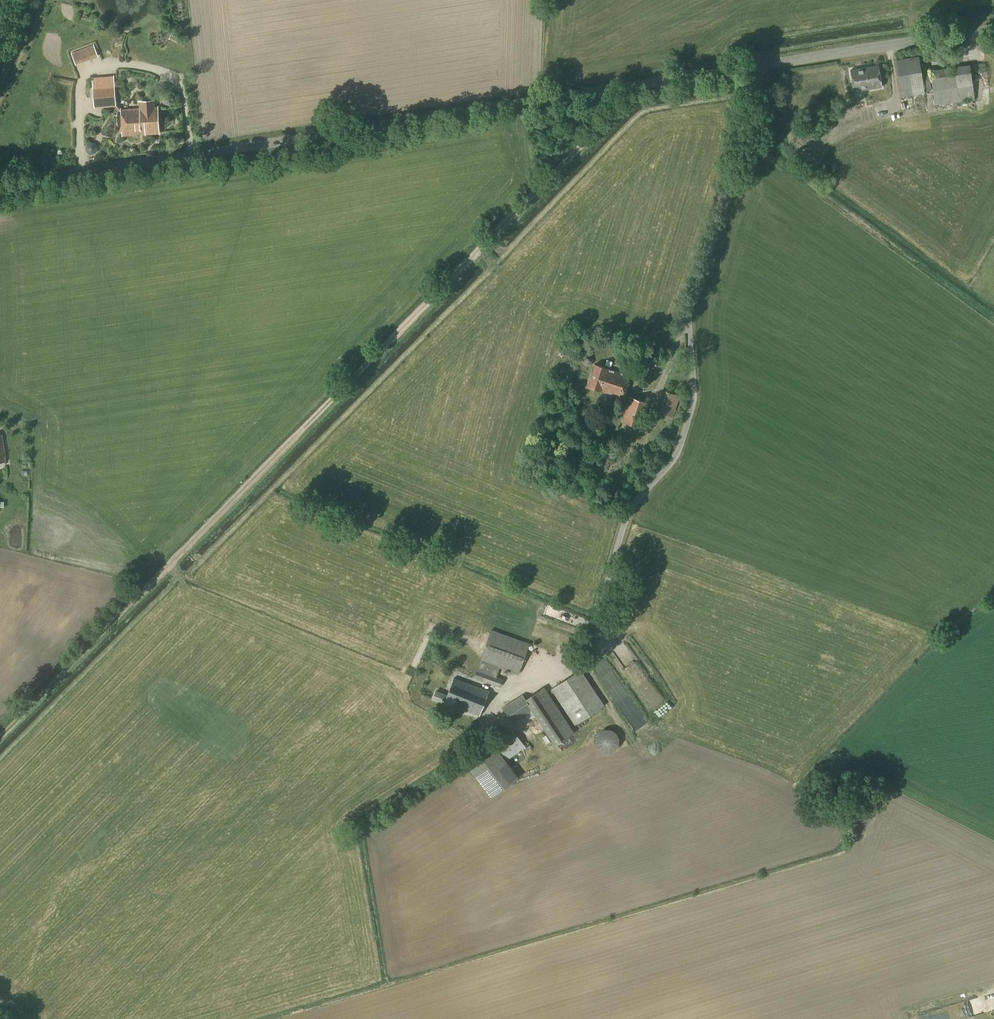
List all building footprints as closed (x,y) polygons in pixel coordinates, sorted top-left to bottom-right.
[(76,66),(99,57),(94,44),(71,53),(76,66)] [(900,97),(925,94),(919,56),(894,60),(900,97)] [(854,92),(881,87),(878,65),(851,69),(854,92)] [(955,70),(955,67),(930,70),(935,105),(975,100),(970,67),(955,70)] [(94,108),(103,107),(116,106),(115,84),(114,76),(101,77),(92,78),(93,86),(94,108)] [(128,135),(146,133),(159,133),(157,108),(156,108),(155,99),(139,101),(139,109),(127,109),(121,110),(122,135),(128,135)] [(640,358),(637,366),(646,368),(648,361),(640,358)] [(623,398),(630,376),(608,369),(608,368),(595,364),(588,388),(601,392),(601,391),(623,398)] [(665,391),(663,398),(678,403),(680,396),(665,391)] [(641,428),(649,403),(629,396),(621,421),(641,428)] [(557,629),(551,634),(554,638),(560,633),(557,629)] [(519,675),(530,643),(491,630),(474,677),(500,687),(504,679),(497,676),(500,668),(519,675)] [(605,706),(581,669),(549,691),(554,698),(556,696),(575,725),(605,706)] [(480,715),(489,691),(453,678),(447,695),(435,690),(432,699),(444,703),(460,710),(461,708),(480,715)] [(575,733),(544,687),(526,699),(523,694),(502,707),(513,723),(532,711),(555,746),(575,733)] [(11,699),(4,692),(0,696),(0,711),(11,699)] [(606,753),(608,753),(609,753),(610,753),(611,753),(613,752),(614,751),(615,750),(616,749),(617,748),(617,747),(618,746),(618,745),(619,744),(619,743),(619,742),(619,741),(619,740),(619,739),(619,738),(618,737),(618,736),(617,735),(617,734),(616,733),(615,732),(614,731),(613,730),(612,730),(611,729),(610,729),(609,729),(607,729),(604,729),(603,729),(601,730),(600,730),(600,731),(599,732),(598,732),(597,733),(597,734),(596,735),(595,736),(595,737),(595,738),(594,739),(594,740),(594,741),(594,742),(594,743),(595,744),(595,745),(595,746),(596,747),(597,748),(597,749),(598,750),(599,750),(600,751),(600,752),(602,753),(603,753),(606,753)] [(526,747),(514,732),(509,736),(507,734),(494,743),(507,761),(526,747)] [(491,798),(518,778),(492,744),(466,764),(491,798)] [(519,755),(514,758),(518,766),(523,763),(519,755)]
